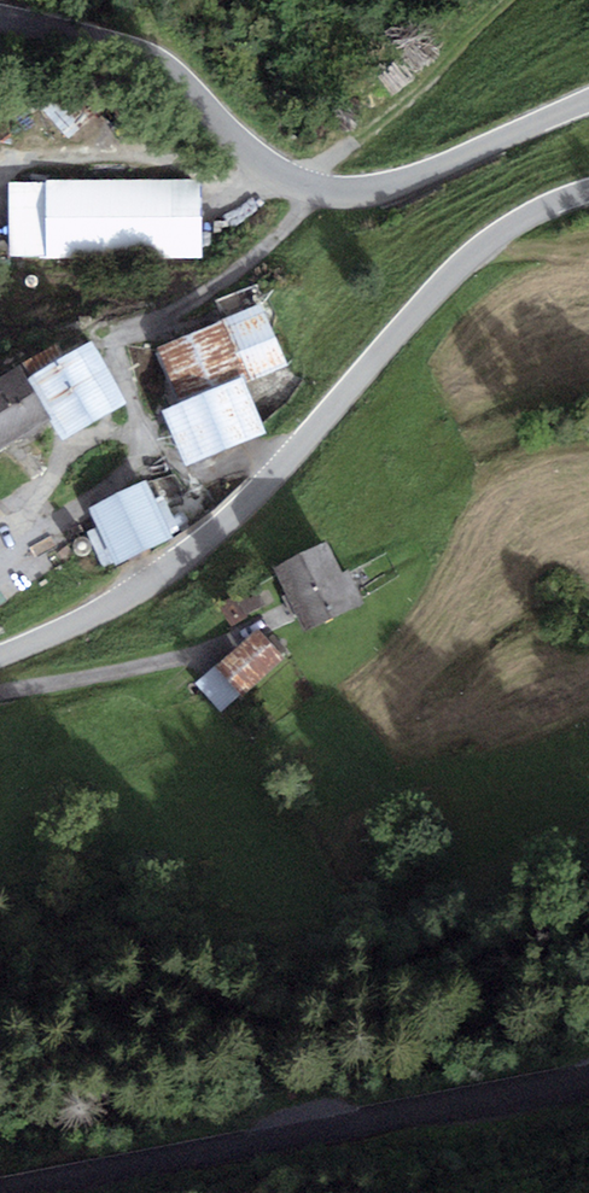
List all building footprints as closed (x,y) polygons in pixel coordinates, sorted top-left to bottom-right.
[(198,186),(14,190),(16,262),(199,258),(198,186)] [(261,305),(226,319),(251,381),(286,366),(261,305)] [(221,321),(158,346),(179,397),(242,372),(221,321)] [(92,341),(30,377),(64,435),(126,400),(92,341)] [(0,382),(0,443),(47,416),(20,370),(0,382)] [(242,378),(163,411),(186,466),(265,433),(242,378)] [(145,480),(89,509),(117,565),(174,537),(145,480)] [(329,537),(272,566),(305,629),(362,600),(329,537)] [(257,628),(195,683),(221,712),(283,657),(257,628)]
